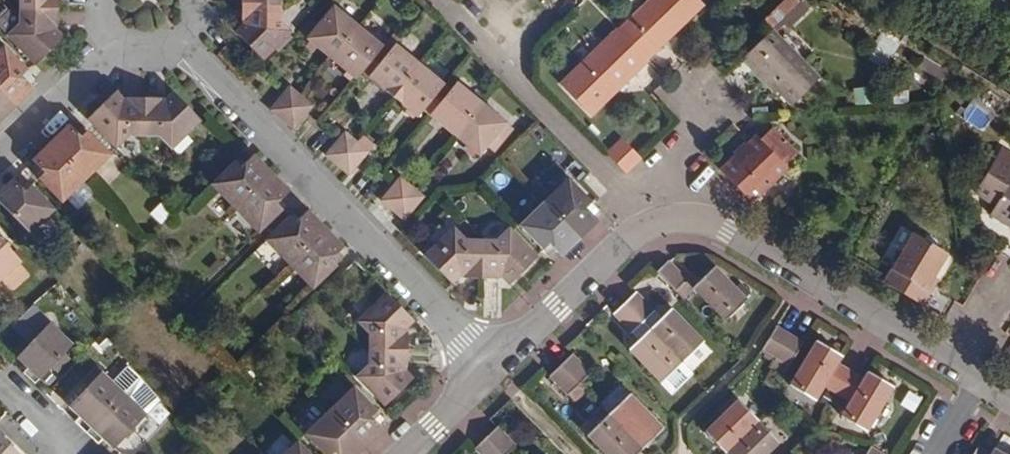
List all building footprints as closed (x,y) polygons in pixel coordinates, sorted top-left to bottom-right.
[(13,9),(4,0),(1,0),(0,1),(0,21),(13,9)] [(61,10),(61,0),(24,0),(24,9),(61,10)] [(617,30),(647,60),(704,4),(699,0),(648,0),(617,30)] [(793,27),(812,9),(804,0),(785,0),(776,8),(793,27)] [(277,16),(277,5),(240,4),(239,20),(244,20),(244,25),(236,33),(263,61),(265,59),(293,32),(277,16)] [(61,10),(24,9),(15,8),(13,9),(0,21),(0,27),(36,64),(37,66),(65,39),(59,34),(56,30),(57,26),(61,26),(61,10)] [(300,33),(333,60),(357,31),(335,12),(318,31),(309,23),(300,33)] [(890,68),(904,33),(884,25),(870,60),(890,68)] [(818,74),(771,28),(744,55),(791,101),(818,74)] [(592,114),(647,60),(617,30),(562,84),(592,114)] [(380,68),(389,56),(357,31),(333,60),(358,81),(364,74),(372,63),(380,68)] [(0,51),(0,87),(17,105),(35,88),(24,75),(27,72),(4,47),(0,51)] [(372,63),(364,74),(394,99),(419,68),(395,49),(389,56),(380,68),(372,63)] [(440,105),(450,93),(419,68),(394,99),(416,117),(422,110),(432,98),(440,105)] [(456,86),(450,93),(440,105),(432,98),(422,110),(454,137),(480,106),(456,86)] [(857,103),(878,102),(877,86),(856,86),(857,103)] [(0,87),(0,122),(17,105),(0,87)] [(283,120),(301,98),(290,89),(272,110),(283,120)] [(145,134),(146,98),(128,98),(128,101),(123,100),(116,93),(88,120),(94,126),(117,151),(134,135),(145,134)] [(162,99),(146,98),(145,134),(156,134),(172,152),(201,123),(174,95),(168,101),(161,101),(162,99)] [(313,108),(301,98),(283,120),(294,129),(306,116),(313,108)] [(511,132),(480,106),(454,137),(479,158),(494,140),(501,145),(511,132)] [(51,143),(86,180),(110,158),(86,133),(81,138),(70,126),(51,143)] [(792,151),(768,128),(757,140),(752,135),(717,170),(749,201),(784,168),(779,164),(792,151)] [(337,167),(356,145),(343,134),(338,141),(325,157),(337,167)] [(641,158),(621,138),(605,153),(625,173),(641,158)] [(97,192),(86,180),(51,143),(33,161),(45,173),(40,178),(63,202),(69,197),(80,208),(97,192)] [(367,154),(356,145),(337,167),(348,177),(361,161),(367,154)] [(1009,228),(1009,154),(1000,148),(972,192),(994,204),(987,214),(1009,228)] [(236,210),(272,175),(253,157),(249,161),(240,169),(234,164),(212,186),(236,210)] [(289,193),(272,175),(236,210),(259,234),(282,212),(275,206),(286,196),(289,193)] [(15,180),(0,193),(0,204),(28,234),(53,212),(31,187),(26,192),(18,183),(15,180)] [(379,204),(390,213),(409,190),(398,181),(393,187),(379,204)] [(566,181),(542,204),(577,240),(596,220),(587,211),(585,209),(590,204),(566,181)] [(409,190),(390,213),(402,223),(416,206),(421,200),(409,190)] [(577,240),(542,204),(520,226),(542,250),(546,246),(554,255),(558,258),(577,240)] [(268,243),(290,265),(326,231),(307,212),(304,215),(294,225),(291,221),(268,243)] [(417,221),(405,231),(420,250),(433,240),(417,221)] [(480,280),(480,247),(473,247),(454,227),(423,257),(450,285),(458,276),(462,276),(463,281),(480,280)] [(492,247),(480,247),(480,280),(496,280),(496,275),(500,275),(510,286),(537,260),(536,259),(508,230),(492,247)] [(326,231),(290,265),(313,289),(335,266),(330,262),(343,249),(326,231)] [(944,251),(912,232),(881,281),(917,303),(926,289),(922,287),(930,274),(944,251)] [(1,283),(24,262),(0,235),(0,282),(1,283)] [(683,265),(676,257),(666,267),(684,286),(694,276),(683,265)] [(751,301),(719,268),(699,288),(731,321),(751,301)] [(922,287),(926,289),(933,278),(930,274),(922,287)] [(633,298),(692,358),(712,339),(680,306),(669,316),(643,289),(633,298)] [(373,343),(373,350),(406,351),(408,334),(402,334),(404,329),(412,322),(386,295),(356,324),(373,343)] [(692,358),(633,298),(622,309),(648,336),(637,347),(670,380),(692,358)] [(764,346),(776,354),(790,332),(778,324),(764,346)] [(72,348),(48,325),(17,358),(28,369),(23,374),(36,386),(72,348)] [(803,339),(790,332),(776,354),(789,362),(803,339)] [(843,392),(856,371),(843,362),(847,355),(823,341),(800,378),(824,392),(830,384),(843,392)] [(406,351),(373,350),(372,361),(356,377),(382,405),(384,407),(411,381),(402,372),(402,368),(405,368),(406,351)] [(568,361),(585,378),(595,369),(578,352),(568,361)] [(585,378),(568,361),(558,371),(574,388),(585,378)] [(856,371),(843,392),(857,400),(851,409),(876,424),(899,385),(875,371),(870,379),(856,371)] [(164,398),(137,373),(127,384),(153,409),(164,398)] [(75,423),(87,434),(124,395),(102,375),(70,409),(80,418),(75,423)] [(351,390),(328,413),(362,449),(381,430),(377,426),(369,418),(374,412),(351,390)] [(615,410),(648,443),(669,422),(636,390),(615,410)] [(124,395),(87,434),(98,444),(102,439),(114,450),(146,416),(124,395)] [(713,433),(733,453),(765,422),(745,402),(713,433)] [(615,410),(595,430),(618,453),(637,453),(648,443),(615,410)] [(362,449),(328,413),(304,436),(322,453),(332,453),(333,453),(334,453),(357,453),(362,449)] [(733,453),(774,453),(785,443),(765,422),(733,453)] [(492,435),(509,453),(519,443),(502,425),(492,435)] [(492,435),(481,446),(489,453),(507,453),(509,453),(492,435)] [(0,439),(0,453),(15,453),(0,439)] [(284,453),(307,453),(296,442),(284,453)] [(1000,447),(996,453),(983,446),(978,453),(1009,453),(1000,447)]
